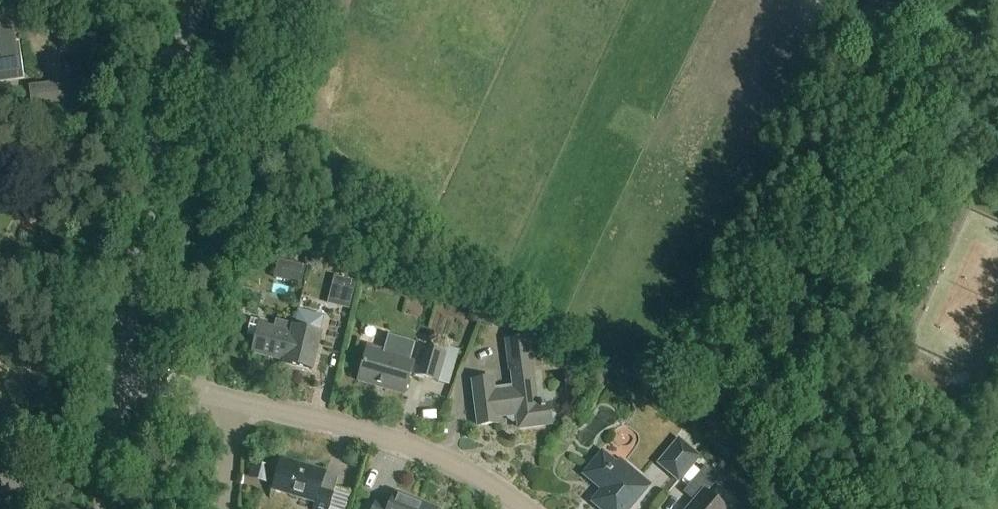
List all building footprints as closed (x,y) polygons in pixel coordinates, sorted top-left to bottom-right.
[(23,82),(19,46),(15,46),(12,21),(0,23),(0,84),(23,82)] [(83,109),(80,86),(31,92),(34,115),(83,109)] [(283,258),(278,276),(304,283),(309,265),(283,258)] [(327,304),(349,309),(356,283),(334,277),(327,304)] [(486,307),(479,323),(490,328),(497,312),(486,307)] [(301,309),(299,324),(324,328),(326,314),(301,309)] [(284,364),(293,328),(294,325),(276,321),(274,330),(266,328),(267,324),(251,320),(247,335),(256,337),(252,353),(284,361),(284,364)] [(293,328),(284,364),(311,370),(320,334),(293,328)] [(388,337),(383,355),(382,354),(381,359),(365,354),(357,382),(404,395),(410,374),(437,382),(445,355),(422,348),(417,364),(409,362),(414,344),(388,337)] [(518,429),(550,425),(548,406),(544,406),(544,404),(540,405),(540,407),(536,407),(527,340),(506,342),(509,371),(511,371),(513,387),(510,391),(497,393),(493,389),(492,380),(472,383),(478,426),(498,424),(497,418),(517,416),(518,429)] [(677,437),(655,463),(677,482),(700,456),(677,437)] [(649,485),(619,460),(615,464),(602,454),(584,475),(602,491),(592,503),(600,508),(629,508),(649,485)] [(324,475),(325,473),(281,459),(271,490),(314,503),(313,508),(328,508),(338,479),(324,475)] [(704,468),(683,493),(693,502),(687,508),(724,508),(706,494),(717,480),(704,468)] [(395,493),(389,507),(376,502),(373,508),(433,508),(395,493)]
